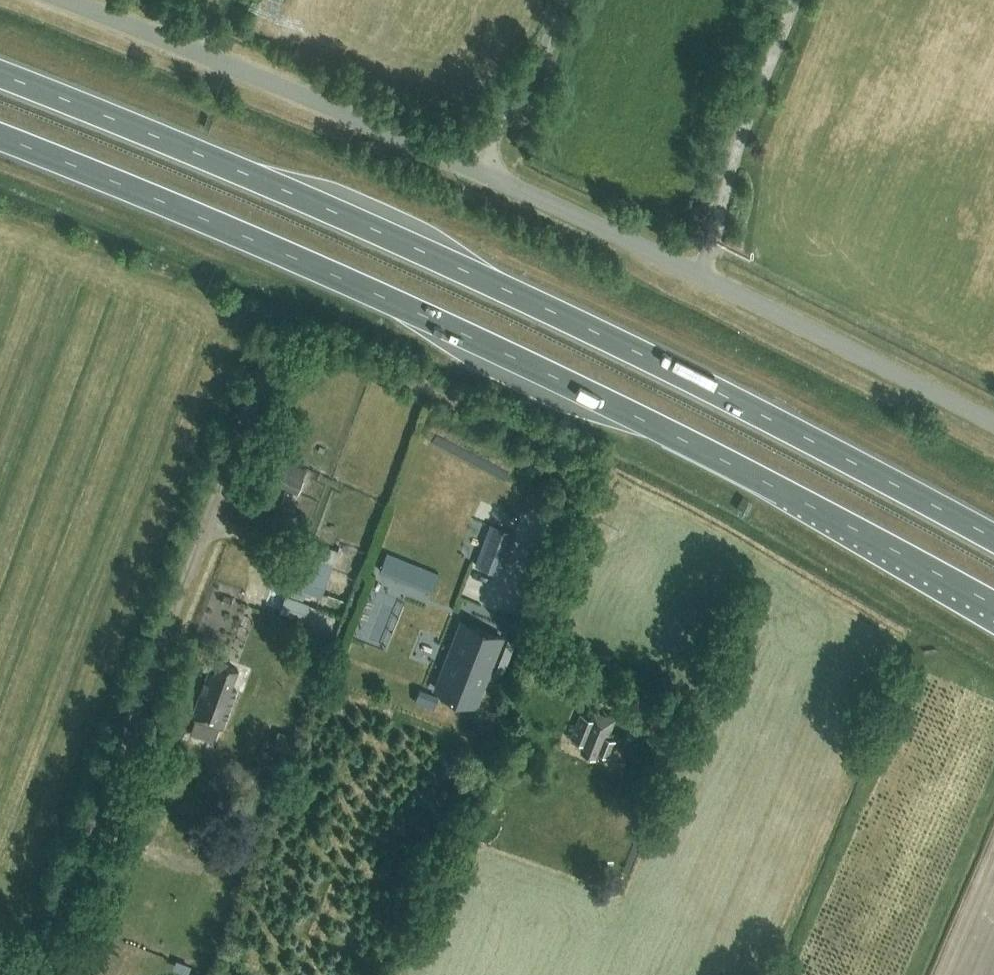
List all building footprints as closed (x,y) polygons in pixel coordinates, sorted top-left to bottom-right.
[(284,458),(278,469),(301,480),(307,469),(284,458)] [(270,481),(297,493),(303,481),(301,480),(278,469),(276,468),(270,481)] [(489,521),(479,547),(473,563),(503,574),(509,557),(518,532),(489,521)] [(329,576),(333,564),(301,553),(297,565),(290,584),(320,595),(329,576)] [(379,562),(373,576),(418,595),(424,580),(398,569),(379,562)] [(283,602),(280,610),(302,618),(308,603),(286,595),(285,595),(283,602)] [(437,689),(475,704),(501,636),(463,621),(458,633),(465,636),(451,671),(445,668),(437,689)] [(223,725),(236,688),(231,686),(237,667),(218,660),(214,671),(209,669),(193,715),(223,725)] [(610,735),(616,718),(593,710),(582,742),(586,743),(584,751),(599,756),(606,734),(610,735)] [(292,752),(298,736),(279,729),(273,744),(292,752)]
